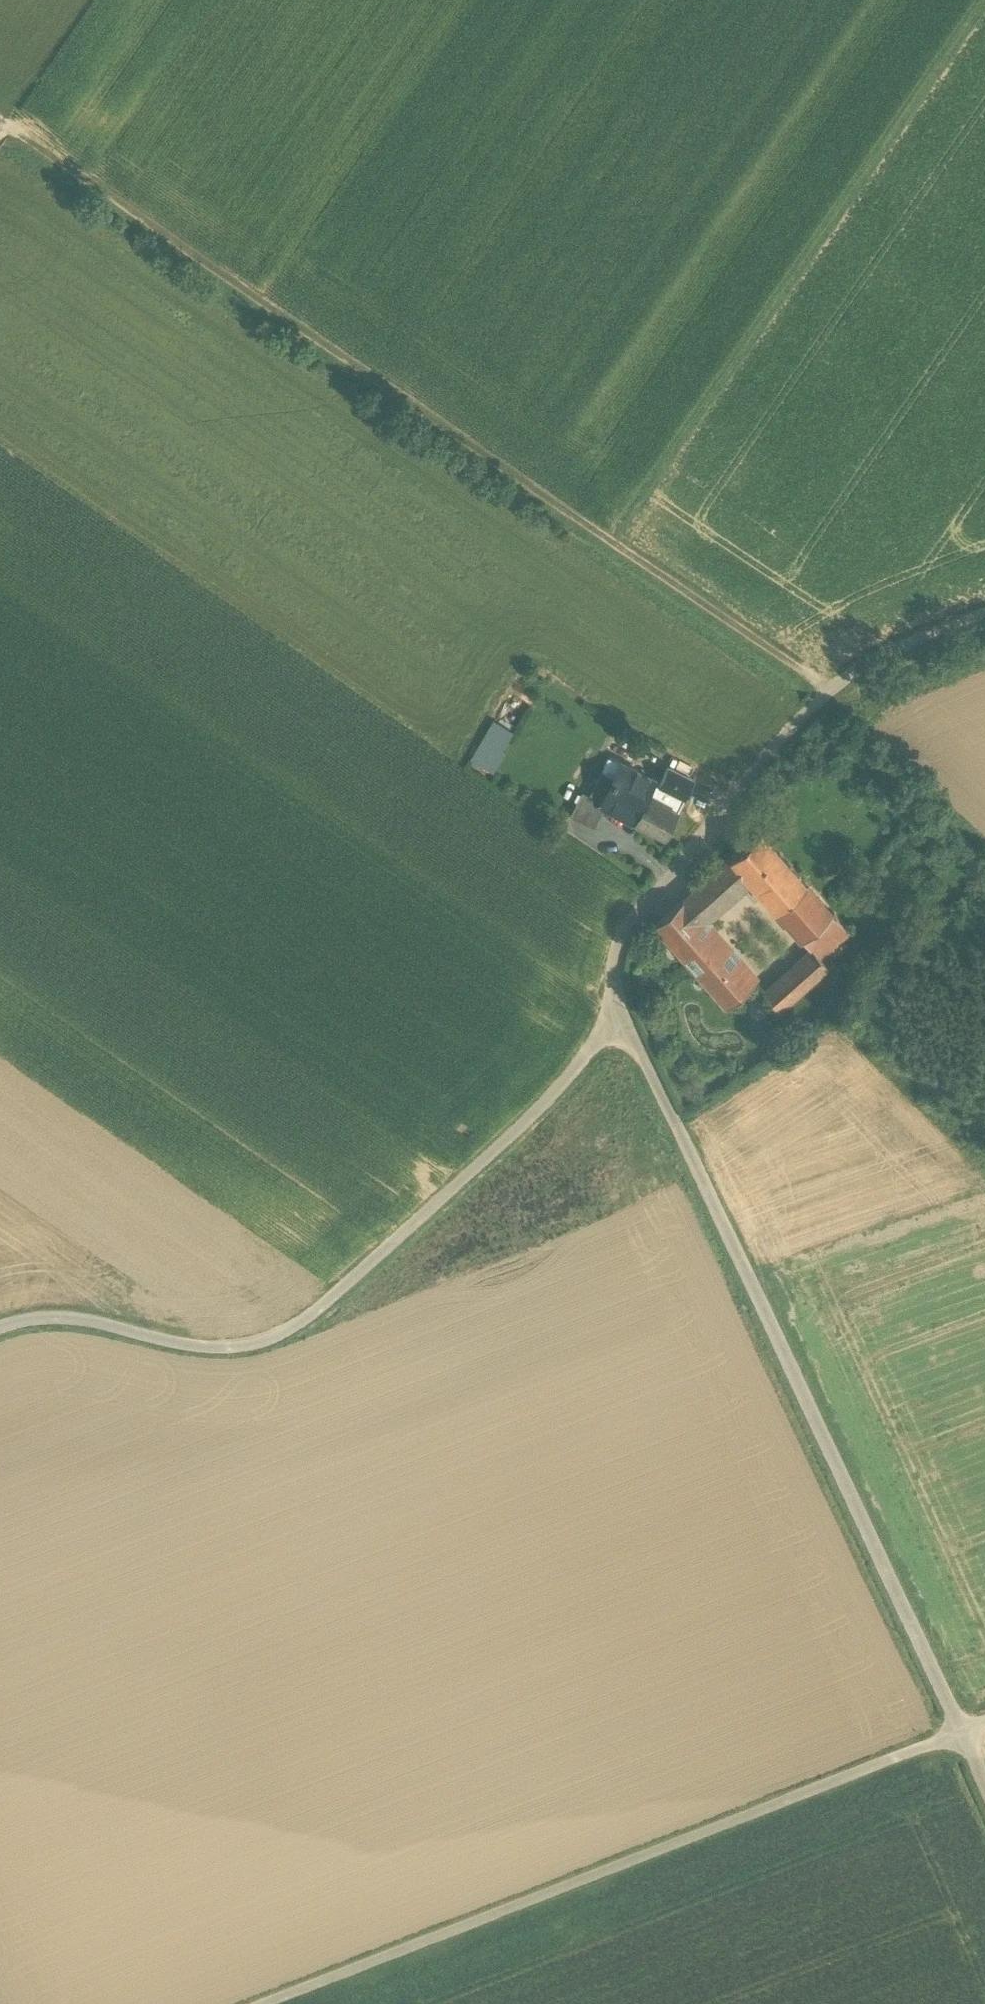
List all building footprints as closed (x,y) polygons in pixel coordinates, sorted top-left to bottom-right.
[(505,751),(483,737),(470,757),(493,771),(505,751)] [(617,778),(602,770),(590,794),(605,802),(604,804),(606,806),(636,821),(648,796),(656,782),(656,781),(624,764),(617,778)] [(694,780),(669,768),(660,784),(685,797),(694,780)] [(685,797),(660,784),(656,782),(648,796),(678,811),(685,797)] [(590,794),(582,791),(570,815),(594,828),(606,806),(604,804),(605,802),(590,794)] [(678,811),(648,796),(636,821),(666,836),(678,811)] [(760,830),(731,857),(749,878),(777,910),(807,883),(760,830)] [(749,878),(731,857),(718,868),(737,890),(749,878)] [(718,868),(656,923),(675,945),(703,921),(703,920),(737,890),(718,868)] [(839,919),(807,883),(777,910),(812,949),(819,958),(821,957),(868,914),(858,902),(839,919)] [(756,980),(703,920),(703,921),(675,945),(727,1005),(756,980)] [(812,949),(796,963),(812,981),(829,966),(821,957),(819,958),(812,949)] [(796,963),(764,991),(779,1009),(812,981),(796,963)]
